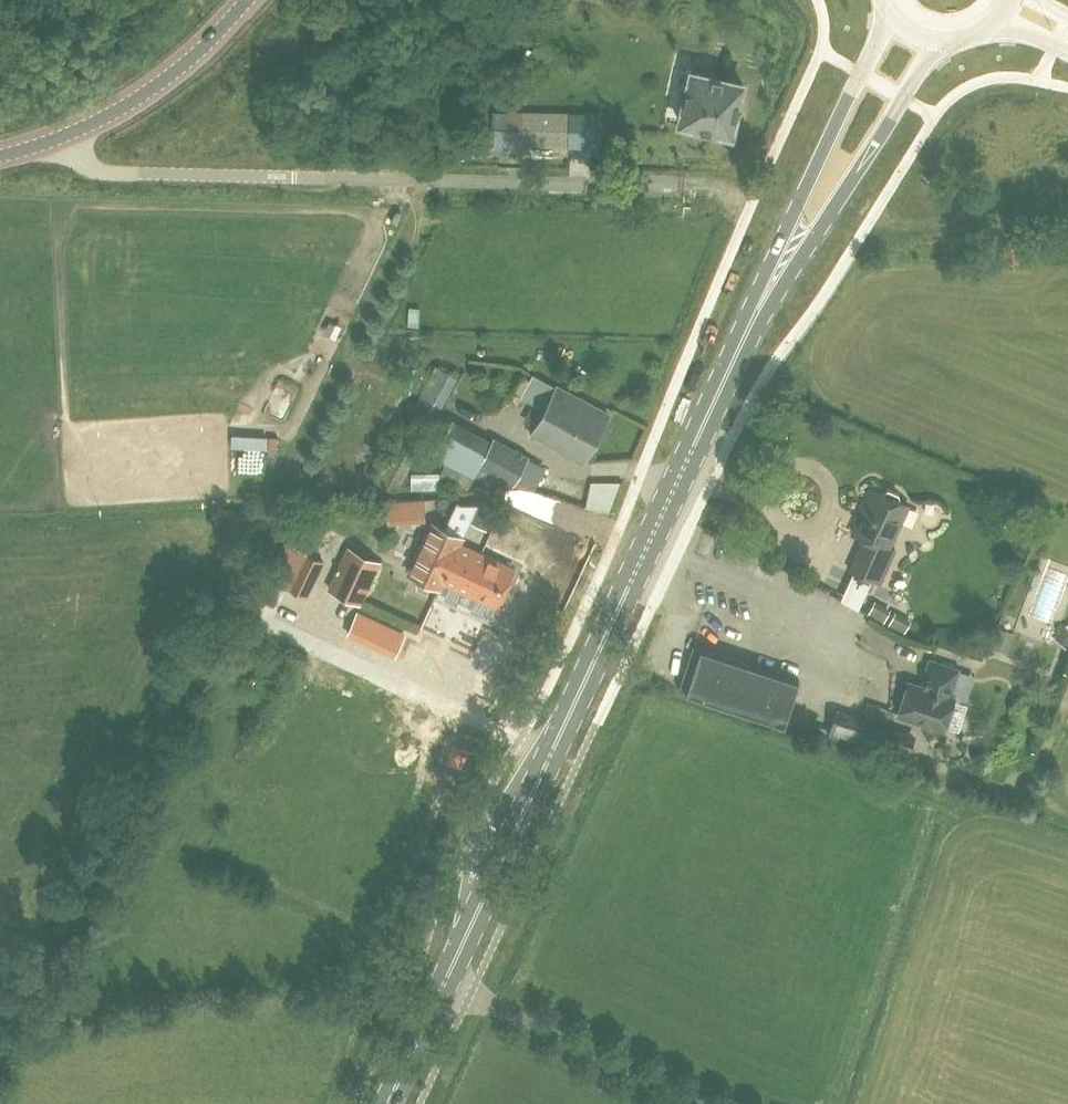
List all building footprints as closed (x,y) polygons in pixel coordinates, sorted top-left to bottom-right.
[(733,136),(734,132),(738,129),(741,117),(738,112),(744,85),(693,74),(682,124),(733,136)] [(571,146),(572,111),(521,110),(521,145),(571,146)] [(1005,244),(1005,261),(1020,261),(1020,244),(1005,244)] [(396,493),(458,378),(437,365),(374,480),(396,493)] [(557,386),(532,432),(585,460),(609,415),(557,386)] [(472,477),(478,467),(513,486),(529,455),(494,436),(492,440),(452,419),(433,456),(472,477)] [(865,539),(851,570),(854,571),(872,579),(881,583),(899,591),(911,566),(907,556),(896,551),(888,548),(894,535),(898,533),(902,525),(901,521),(908,505),(899,500),(900,497),(899,493),(889,488),(885,490),(884,493),(870,487),(859,512),(863,514),(854,533),(865,539)] [(424,498),(411,499),(412,522),(426,521),(424,498)] [(482,502),(472,522),(488,530),(498,510),(482,502)] [(445,530),(433,524),(410,572),(441,587),(443,582),(461,543),(462,543),(480,505),(460,506),(457,504),(445,530)] [(443,582),(496,607),(515,568),(508,565),(462,543),(461,543),(443,582)] [(362,604),(380,562),(348,547),(328,588),(362,604)] [(304,552),(300,560),(288,587),(307,596),(323,561),(304,552)] [(876,599),(868,613),(884,621),(891,607),(876,599)] [(895,610),(888,623),(905,632),(912,618),(895,610)] [(347,635),(361,641),(371,618),(358,612),(347,635)] [(1054,636),(1067,649),(1067,648),(1067,627),(1066,626),(1065,624),(1054,636)] [(784,724),(799,680),(692,643),(678,688),(784,724)] [(908,681),(898,713),(943,727),(944,725),(957,729),(965,703),(952,698),(953,696),(948,694),(956,668),(929,660),(921,685),(908,681)] [(833,713),(826,735),(906,760),(912,738),(833,713)]
